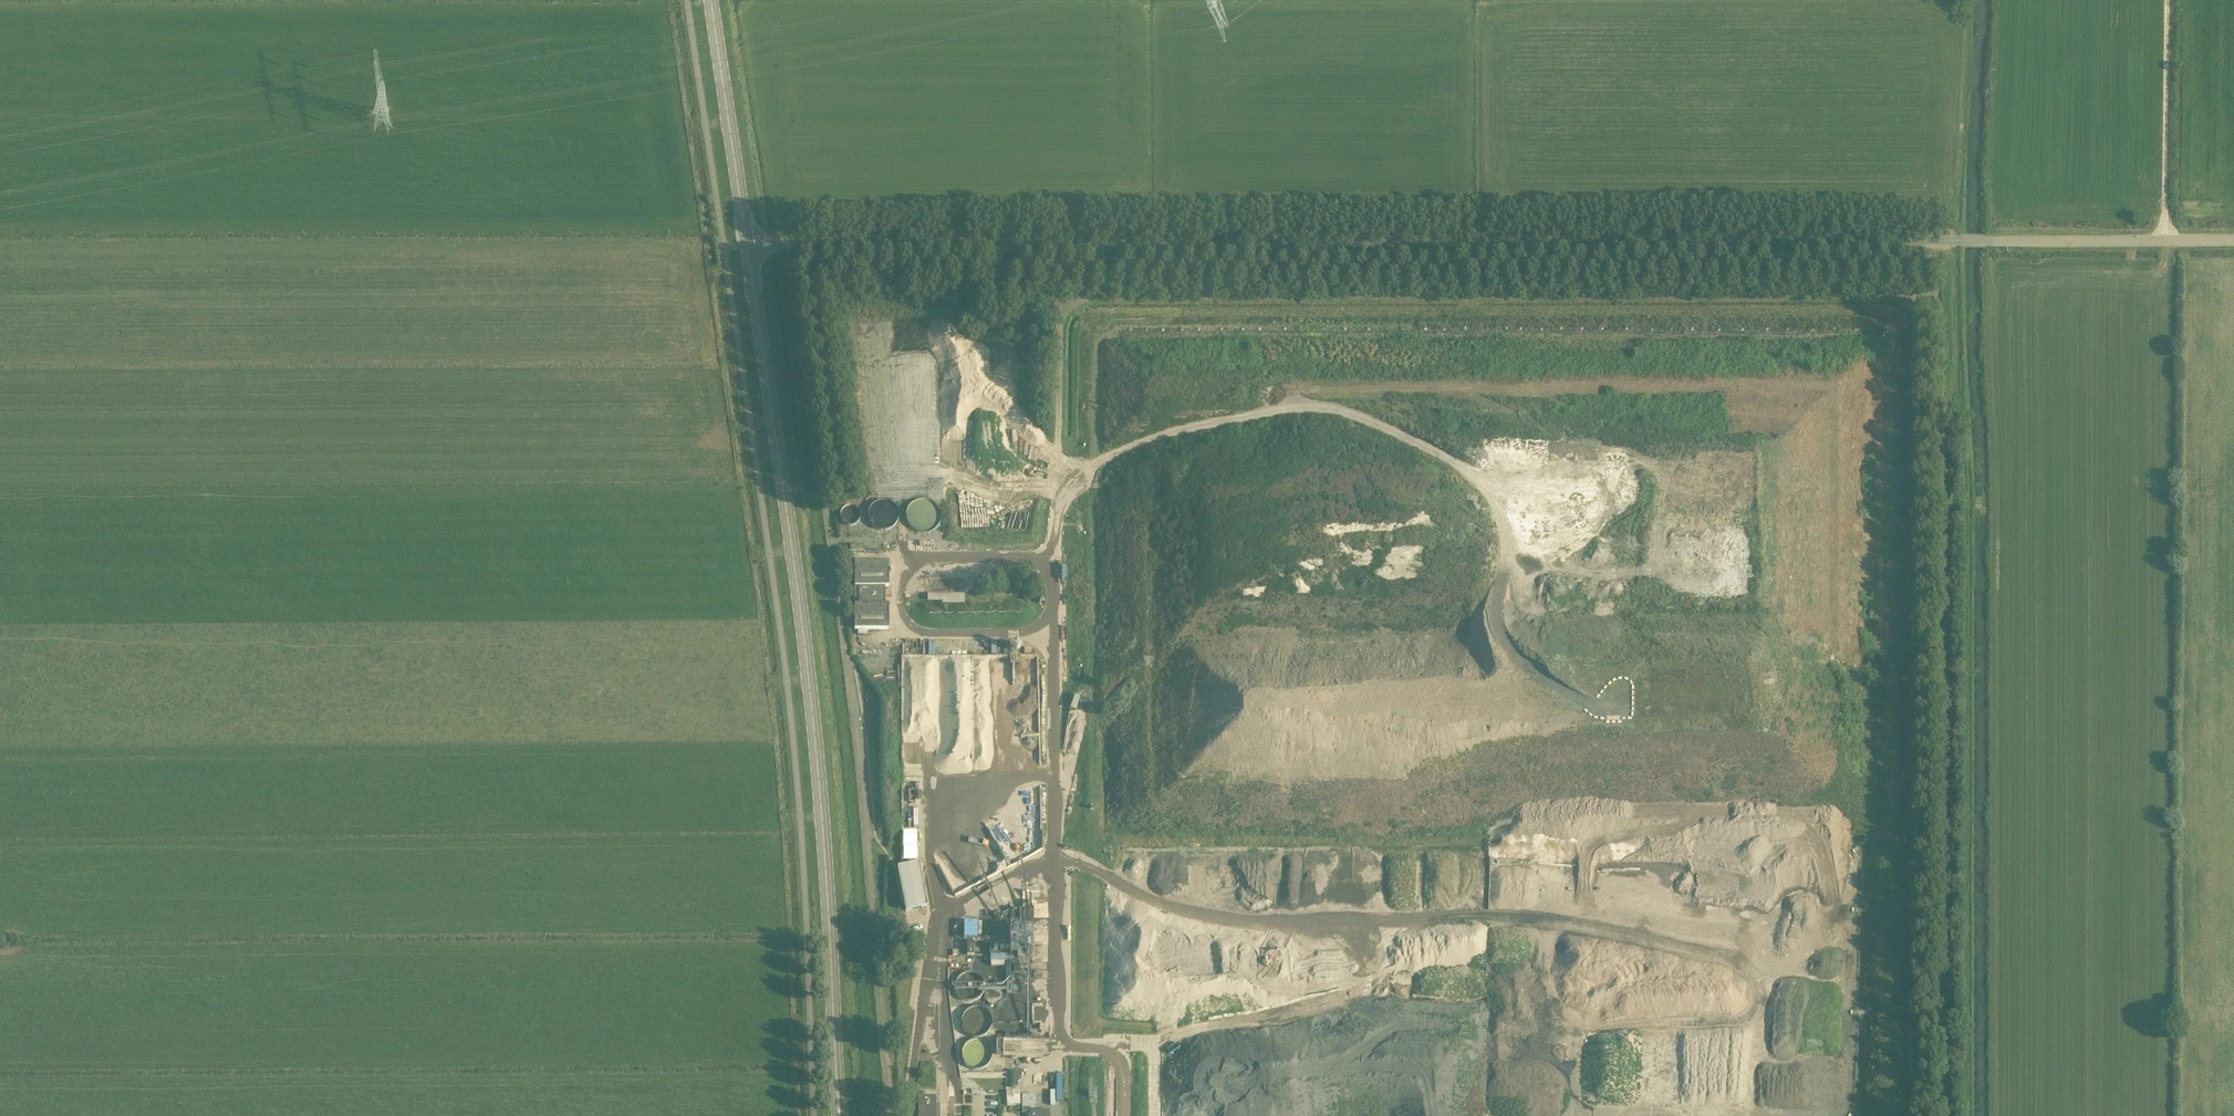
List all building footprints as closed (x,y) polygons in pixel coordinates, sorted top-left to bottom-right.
[(932,532),(939,526),(941,517),(938,508),(932,502),(923,500),(914,503),(908,509),(906,518),(909,526),(915,533),(924,535),(932,532)] [(892,531),(897,526),(899,518),(896,510),(891,505),(883,503),(875,506),(870,511),(868,519),(870,526),(876,532),(884,534),(892,531)] [(855,630),(889,630),(889,605),(885,605),(885,587),(889,587),(889,562),(855,562),(855,587),(858,587),(858,605),(855,605),(855,630)] [(965,602),(965,593),(928,593),(928,602),(965,602)] [(1002,664),(999,655),(936,654),(935,650),(935,640),(927,640),(927,655),(901,654),(901,685),(913,685),(919,683),(920,674),(923,674),(932,672),(930,672),(942,669),(947,688),(948,674),(955,674),(957,683),(957,662),(960,674),(968,672),(968,679),(972,678),(974,685),(1001,685),(1002,664)] [(904,859),(918,858),(917,830),(903,830),(904,859)] [(919,864),(897,868),(906,911),(927,906),(919,864)] [(964,937),(982,938),(982,922),(964,921),(964,937)] [(976,999),(982,993),(983,985),(981,977),(975,972),(967,970),(960,973),(954,979),(953,986),(955,994),(961,999),(968,1001),(976,999)] [(1538,999),(1553,994),(1548,981),(1534,986),(1538,999)] [(998,1003),(1001,1000),(1002,995),(1001,991),(998,987),(994,986),(989,987),(986,990),(984,995),(985,999),(989,1003),(993,1004),(998,1003)] [(984,1033),(989,1028),(991,1020),(989,1012),(983,1007),(975,1005),(967,1008),(962,1013),(960,1021),(963,1028),(968,1034),(976,1036),(984,1033)] [(984,1066),(989,1060),(991,1052),(989,1045),(983,1039),(975,1038),(968,1040),(962,1046),(961,1053),(963,1061),(969,1066),(976,1068),(984,1066)] [(1006,1105),(1021,1104),(1020,1090),(1005,1091),(1006,1105)] [(1037,1095),(1022,1094),(1022,1108),(1028,1108),(1036,1108),(1037,1095)] [(918,1115),(939,1115),(937,1115),(935,1115),(935,1099),(918,1099),(918,1115)]
